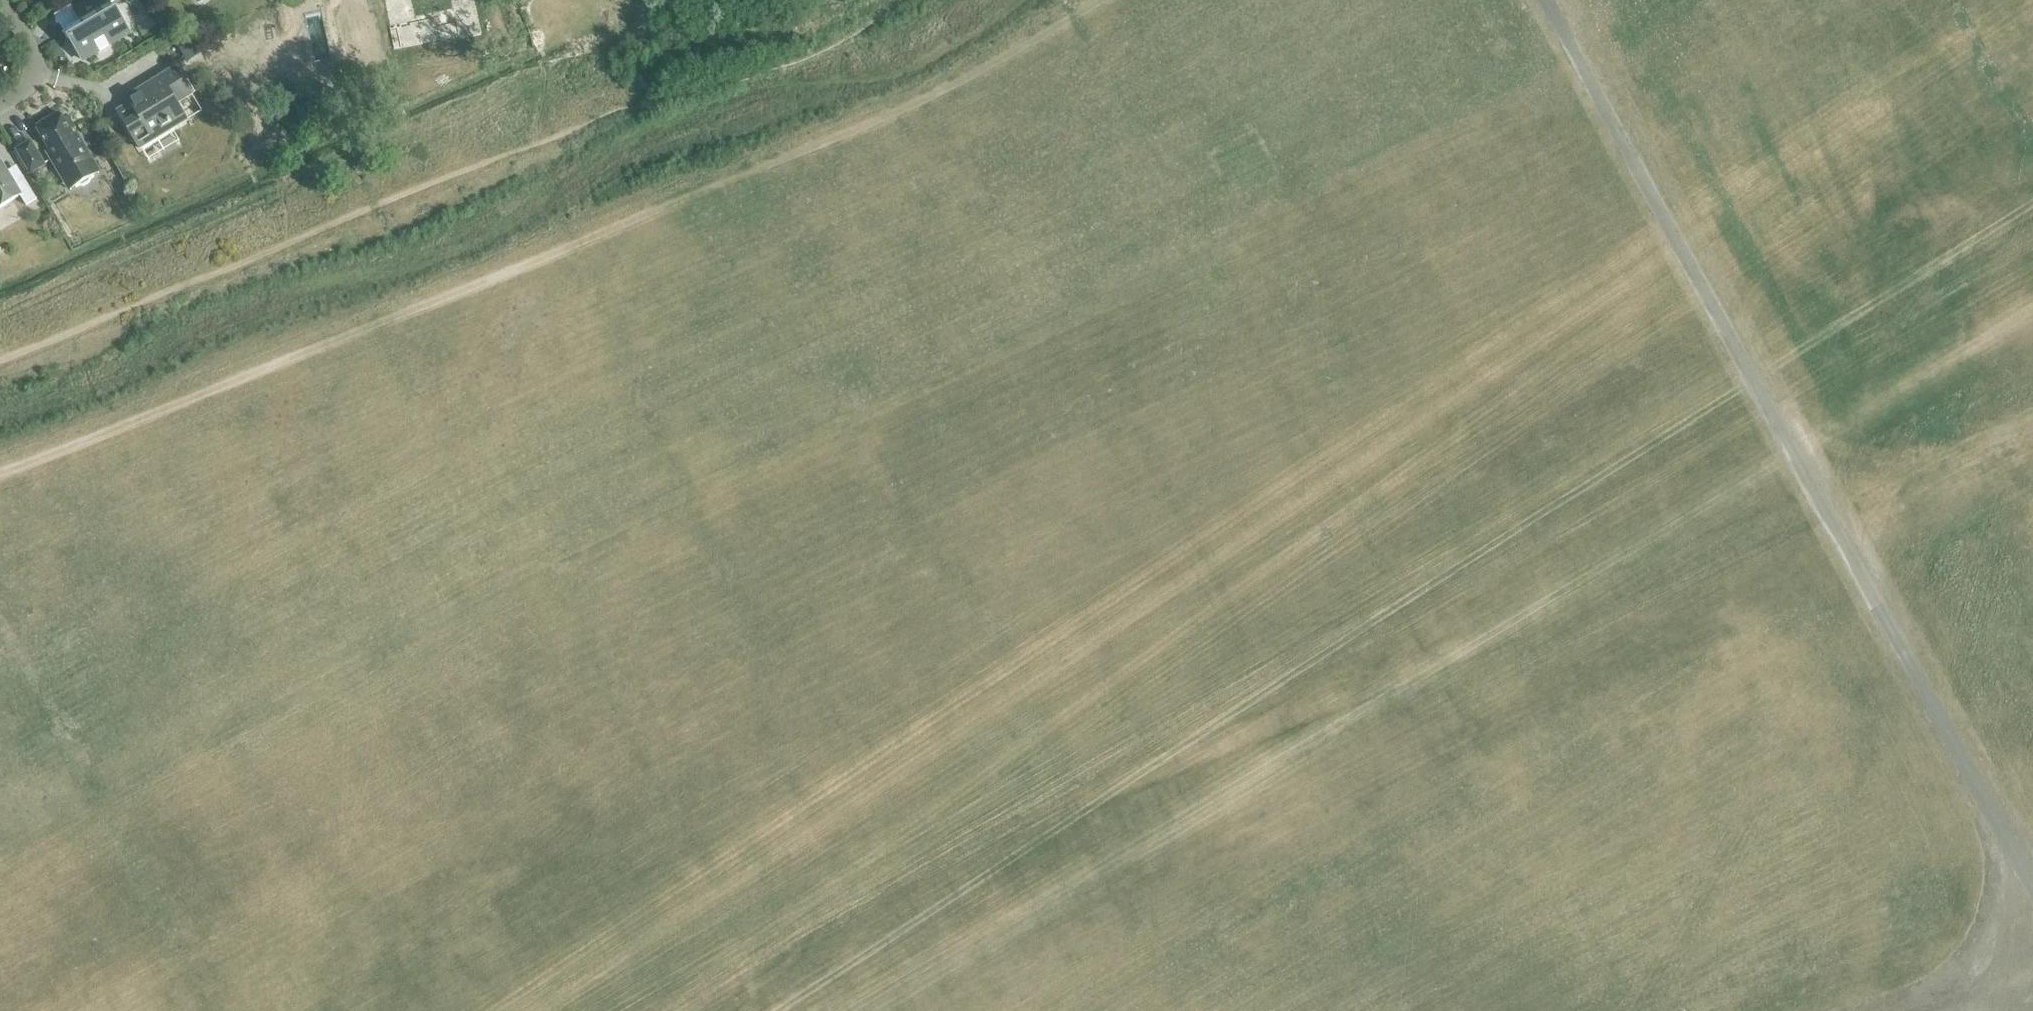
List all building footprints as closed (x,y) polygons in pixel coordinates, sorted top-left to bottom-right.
[(70,50),(83,67),(134,37),(117,13),(124,8),(120,0),(96,0),(73,13),(79,29),(63,38),(70,50)] [(387,36),(396,34),(400,59),(440,48),(437,34),(456,29),(459,45),(480,40),(474,0),(450,0),(450,3),(409,11),(408,0),(382,0),(387,36)] [(116,111),(139,150),(187,121),(177,104),(192,95),(175,68),(127,97),(130,102),(116,111)] [(60,114),(58,115),(57,114),(38,125),(39,127),(37,128),(50,150),(47,151),(70,191),(99,174),(76,134),(73,136),(60,114)] [(17,151),(31,173),(44,165),(30,143),(17,151)] [(13,183),(0,162),(0,209),(20,196),(26,206),(37,199),(23,177),(13,183)]
